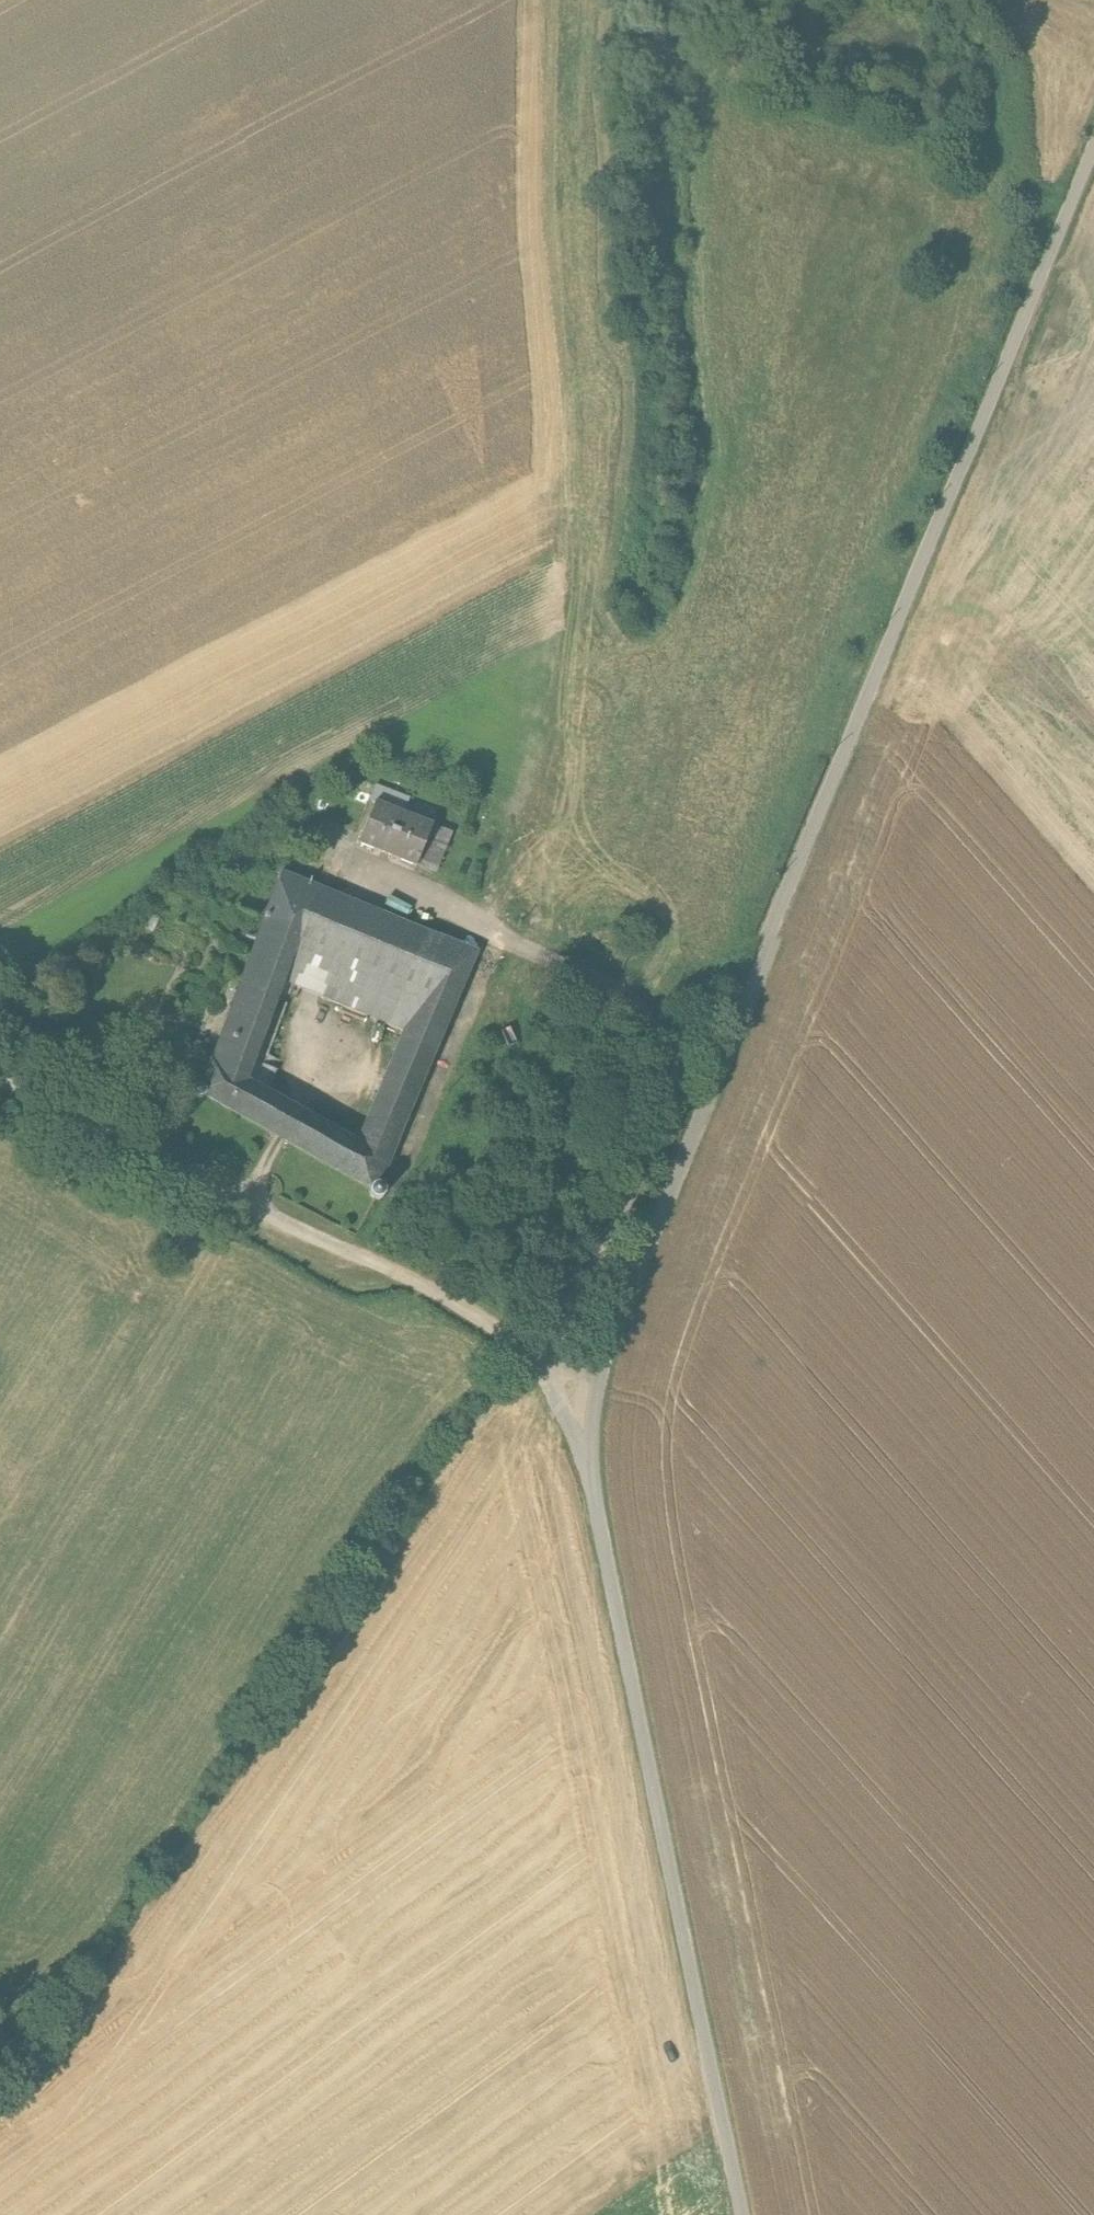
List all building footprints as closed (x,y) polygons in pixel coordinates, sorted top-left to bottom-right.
[(404,807),(378,796),(374,807),(401,818),(404,807)] [(374,807),(372,806),(356,847),(414,871),(430,829),(401,818),(374,807)] [(448,836),(430,829),(414,871),(432,878),(448,836)] [(356,1147),(286,1108),(271,1138),(270,1137),(368,1192),(367,1196),(367,1199),(369,1201),(371,1203),(374,1204),(376,1203),(379,1202),(380,1200),(381,1197),(381,1194),(379,1192),(377,1190),(474,957),(278,876),(240,981),(277,994),(280,985),(402,1036),(356,1147)] [(191,1095),(190,1097),(191,1099),(192,1101),(194,1102),(196,1103),(199,1103),(201,1102),(203,1100),(270,1137),(271,1138),(286,1108),(266,1097),(244,1084),(251,1064),(277,994),(240,981),(200,1091),(198,1090),(196,1090),(193,1091),(192,1093),(191,1095)] [(275,1074),(251,1064),(244,1084),(266,1097),(275,1074)]
